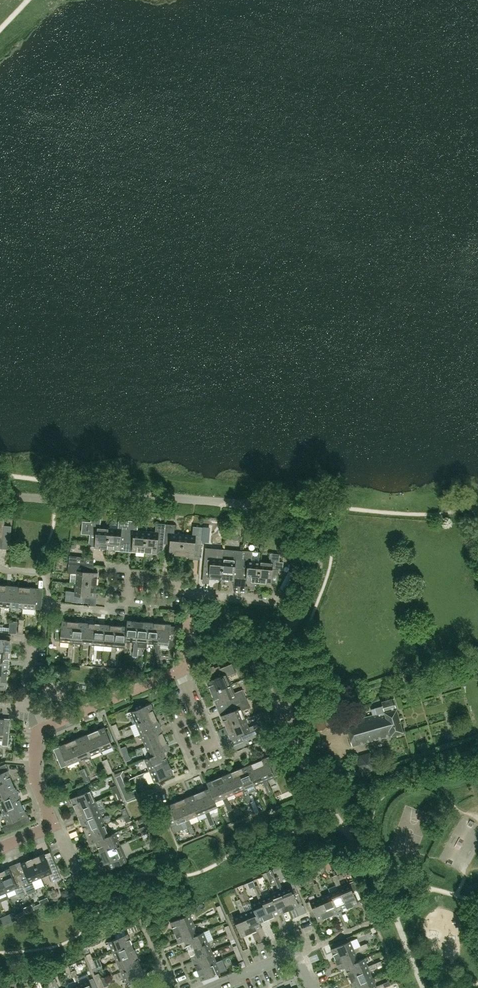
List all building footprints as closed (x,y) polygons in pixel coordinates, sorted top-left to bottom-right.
[(100,518),(91,517),(91,523),(85,522),(84,532),(90,533),(89,546),(95,546),(95,547),(107,548),(109,528),(100,527),(100,518)] [(120,549),(121,538),(127,538),(128,520),(119,520),(118,529),(109,528),(107,548),(120,549)] [(144,551),(146,531),(137,530),(138,521),(128,520),(127,538),(133,539),(132,550),(144,551)] [(157,553),(158,541),(164,541),(166,524),(156,523),(155,532),(146,531),(144,551),(157,553)] [(11,525),(4,524),(2,541),(10,542),(11,525)] [(181,555),(183,534),(174,534),(175,524),(166,524),(164,541),(170,542),(169,554),(181,555)] [(194,556),(195,544),(201,545),(203,527),(193,526),(192,535),(183,534),(181,555),(194,556)] [(221,578),(223,558),(214,557),(215,548),(205,547),(203,571),(209,571),(209,577),(221,578)] [(234,579),(234,578),(240,579),(241,568),(242,551),(224,549),(223,558),(221,578),(234,579)] [(258,581),(260,562),(251,561),(252,551),(242,551),(241,568),(247,569),(246,580),(258,581)] [(260,562),(258,581),(277,583),(278,569),(283,570),(283,561),(279,561),(280,554),(270,553),(269,562),(260,562)] [(79,564),(80,559),(80,556),(69,555),(69,559),(68,563),(79,564)] [(96,585),(98,572),(92,572),(92,566),(79,564),(68,563),(67,573),(77,574),(76,583),(96,585)] [(293,574),(287,571),(279,586),(284,589),(293,574)] [(95,597),(96,585),(76,583),(75,592),(66,591),(65,601),(83,602),(83,596),(95,597)] [(12,586),(0,585),(0,605),(10,606),(12,586)] [(23,607),(24,587),(12,586),(10,606),(23,607)] [(36,597),(37,588),(24,587),(23,607),(41,609),(42,597),(36,597)] [(126,641),(127,620),(127,626),(116,625),(114,646),(116,646),(125,647),(126,641)] [(136,642),(138,621),(127,620),(126,641),(134,642),(136,642)] [(71,642),(73,621),(62,621),(55,621),(54,626),(56,627),(55,641),(69,642),(71,642)] [(82,643),(84,622),(73,621),(71,642),(73,642),(82,643)] [(147,648),(147,643),(149,622),(138,621),(136,642),(139,642),(138,647),(147,648)] [(93,644),(94,623),(84,622),(82,643),(90,644),(93,644)] [(158,644),(160,623),(149,622),(147,643),(156,643),(158,644)] [(103,645),(105,624),(94,623),(93,644),(95,644),(103,645)] [(174,648),(176,630),(176,626),(171,626),(171,624),(160,623),(158,644),(160,644),(169,645),(169,648),(174,648)] [(114,646),(116,625),(105,624),(103,645),(112,646),(114,646)] [(10,639),(0,638),(0,651),(9,651),(10,639)] [(9,651),(0,651),(0,663),(8,664),(9,651)] [(8,664),(0,663),(0,675),(7,676),(8,664)] [(231,684),(227,676),(236,672),(232,663),(216,670),(214,666),(201,671),(207,685),(208,685),(212,692),(231,684)] [(246,698),(243,689),(234,693),(231,684),(212,692),(216,704),(227,699),(230,705),(246,698)] [(245,719),(242,710),(250,707),(246,698),(230,705),(232,710),(221,715),(226,727),(245,719)] [(403,732),(400,722),(393,698),(382,701),(383,706),(371,709),(373,715),(346,723),(352,746),(403,732)] [(339,725),(331,699),(311,705),(318,731),(339,725)] [(155,715),(150,703),(132,711),(136,723),(155,715)] [(160,726),(155,715),(136,723),(141,734),(160,726)] [(9,727),(4,727),(5,719),(0,719),(0,740),(2,740),(2,745),(8,745),(9,727)] [(261,733),(257,724),(249,727),(245,719),(226,727),(231,738),(242,734),(244,739),(261,733)] [(165,737),(160,726),(141,734),(146,745),(165,737)] [(112,746),(104,727),(93,732),(101,751),(112,746)] [(101,751),(93,732),(82,736),(90,755),(101,751)] [(90,755),(82,736),(70,741),(78,760),(90,755)] [(170,749),(165,737),(146,745),(150,756),(145,759),(164,751),(170,749)] [(78,760),(70,741),(59,746),(62,753),(56,756),(61,767),(78,760)] [(169,762),(164,751),(145,759),(150,770),(169,762)] [(287,771),(279,752),(257,761),(264,780),(267,779),(287,771)] [(369,752),(359,755),(358,765),(365,772),(375,769),(377,760),(369,752)] [(264,780),(257,761),(247,766),(254,784),(263,781),(264,780)] [(173,774),(169,762),(150,770),(154,782),(173,774)] [(254,784),(247,766),(236,770),(244,789),(247,788),(254,784)] [(12,781),(8,770),(0,773),(0,787),(12,781)] [(127,780),(123,770),(115,774),(118,783),(123,781),(127,780)] [(244,789),(236,770),(226,774),(234,793),(242,790),(244,789)] [(234,793),(226,774),(216,778),(224,797),(227,796),(234,793)] [(224,797),(216,778),(206,782),(209,788),(214,801),(215,801),(223,798),(224,797)] [(12,781),(0,787),(0,800),(17,793),(12,781)] [(128,792),(123,781),(118,783),(126,800),(138,795),(135,789),(128,792)] [(72,789),(69,782),(59,786),(62,793),(72,789)] [(209,788),(199,792),(207,811),(209,810),(217,807),(215,801),(214,801),(209,788)] [(95,801),(90,790),(70,798),(75,810),(95,801)] [(207,811),(199,792),(189,796),(197,815),(205,812),(207,811)] [(17,793),(0,800),(0,806),(3,812),(22,804),(17,793)] [(197,815),(189,796),(179,800),(187,820),(189,819),(197,815)] [(166,814),(173,833),(187,827),(185,820),(187,820),(179,800),(168,805),(171,812),(166,814)] [(99,813),(95,801),(75,810),(80,821),(99,813)] [(19,819),(27,816),(22,804),(3,812),(7,823),(2,825),(5,831),(21,824),(19,819)] [(104,824),(99,813),(80,821),(85,832),(104,824)] [(109,835),(104,824),(85,832),(90,843),(95,841),(109,835)] [(119,844),(114,833),(109,835),(95,841),(100,852),(119,844)] [(126,861),(119,844),(100,852),(103,859),(102,860),(106,870),(126,861)] [(52,882),(61,878),(55,864),(50,852),(44,854),(44,853),(32,858),(40,877),(49,874),(52,882)] [(16,866),(19,874),(27,893),(36,889),(32,881),(40,877),(32,858),(25,861),(24,860),(21,861),(22,863),(16,866)] [(19,874),(13,877),(9,868),(0,872),(0,877),(6,891),(8,897),(17,894),(18,896),(27,893),(19,874)] [(361,900),(362,899),(354,881),(353,881),(349,883),(348,881),(350,885),(342,888),(340,889),(348,908),(358,904),(357,901),(361,900)] [(299,906),(289,883),(290,887),(283,890),(281,891),(289,910),(299,906)] [(340,889),(338,890),(330,893),(338,912),(348,908),(340,889)] [(281,891),(278,892),(271,895),(279,915),(289,910),(281,891)] [(330,893),(322,897),(320,897),(328,916),(338,912),(330,893)] [(271,895),(262,899),(261,900),(269,919),(279,915),(271,895)] [(320,897),(318,898),(310,901),(309,897),(308,898),(318,921),(328,916),(320,897)] [(261,900),(259,900),(251,904),(249,900),(253,909),(259,923),(269,919),(261,900)] [(24,910),(15,913),(16,915),(17,917),(27,912),(27,911),(25,907),(23,908),(24,910)] [(253,909),(245,913),(243,914),(251,932),(261,928),(259,923),(253,909)] [(194,925),(190,915),(194,913),(193,913),(170,922),(174,933),(194,925)] [(243,914),(241,914),(233,918),(231,913),(231,914),(241,937),(251,932),(243,914)] [(198,934),(194,925),(174,933),(179,943),(184,941),(184,940),(203,932),(208,930),(207,930),(198,934)] [(207,942),(203,932),(184,940),(184,941),(188,950),(207,942)] [(132,944),(127,934),(104,943),(104,944),(108,942),(112,952),(132,944)] [(354,951),(353,949),(350,941),(354,939),(331,948),(335,959),(354,951)] [(212,952),(207,942),(188,950),(192,960),(212,952)] [(136,954),(132,944),(112,952),(117,962),(136,954)] [(358,960),(355,953),(354,951),(335,959),(339,969),(345,967),(345,966),(364,958),(368,957),(368,956),(358,960)] [(216,962),(212,952),(192,960),(197,970),(216,962)] [(140,964),(136,954),(117,962),(121,972),(140,964)] [(367,967),(364,958),(345,966),(345,967),(349,976),(368,968),(367,967)] [(220,972),(216,962),(197,970),(201,981),(202,980),(218,973),(224,971),(224,970),(220,972)] [(144,974),(140,964),(121,972),(125,982),(121,983),(121,984),(144,974)] [(372,978),(369,970),(368,968),(349,976),(353,986),(372,978)] [(218,973),(202,980),(204,984),(220,978),(218,973)] [(87,976),(86,976),(88,980),(80,983),(78,984),(80,987),(92,987),(88,980),(87,976)] [(88,980),(92,987),(98,987),(94,977),(88,980)] [(376,986),(372,978),(353,986),(354,987),(376,987),(376,986)]
